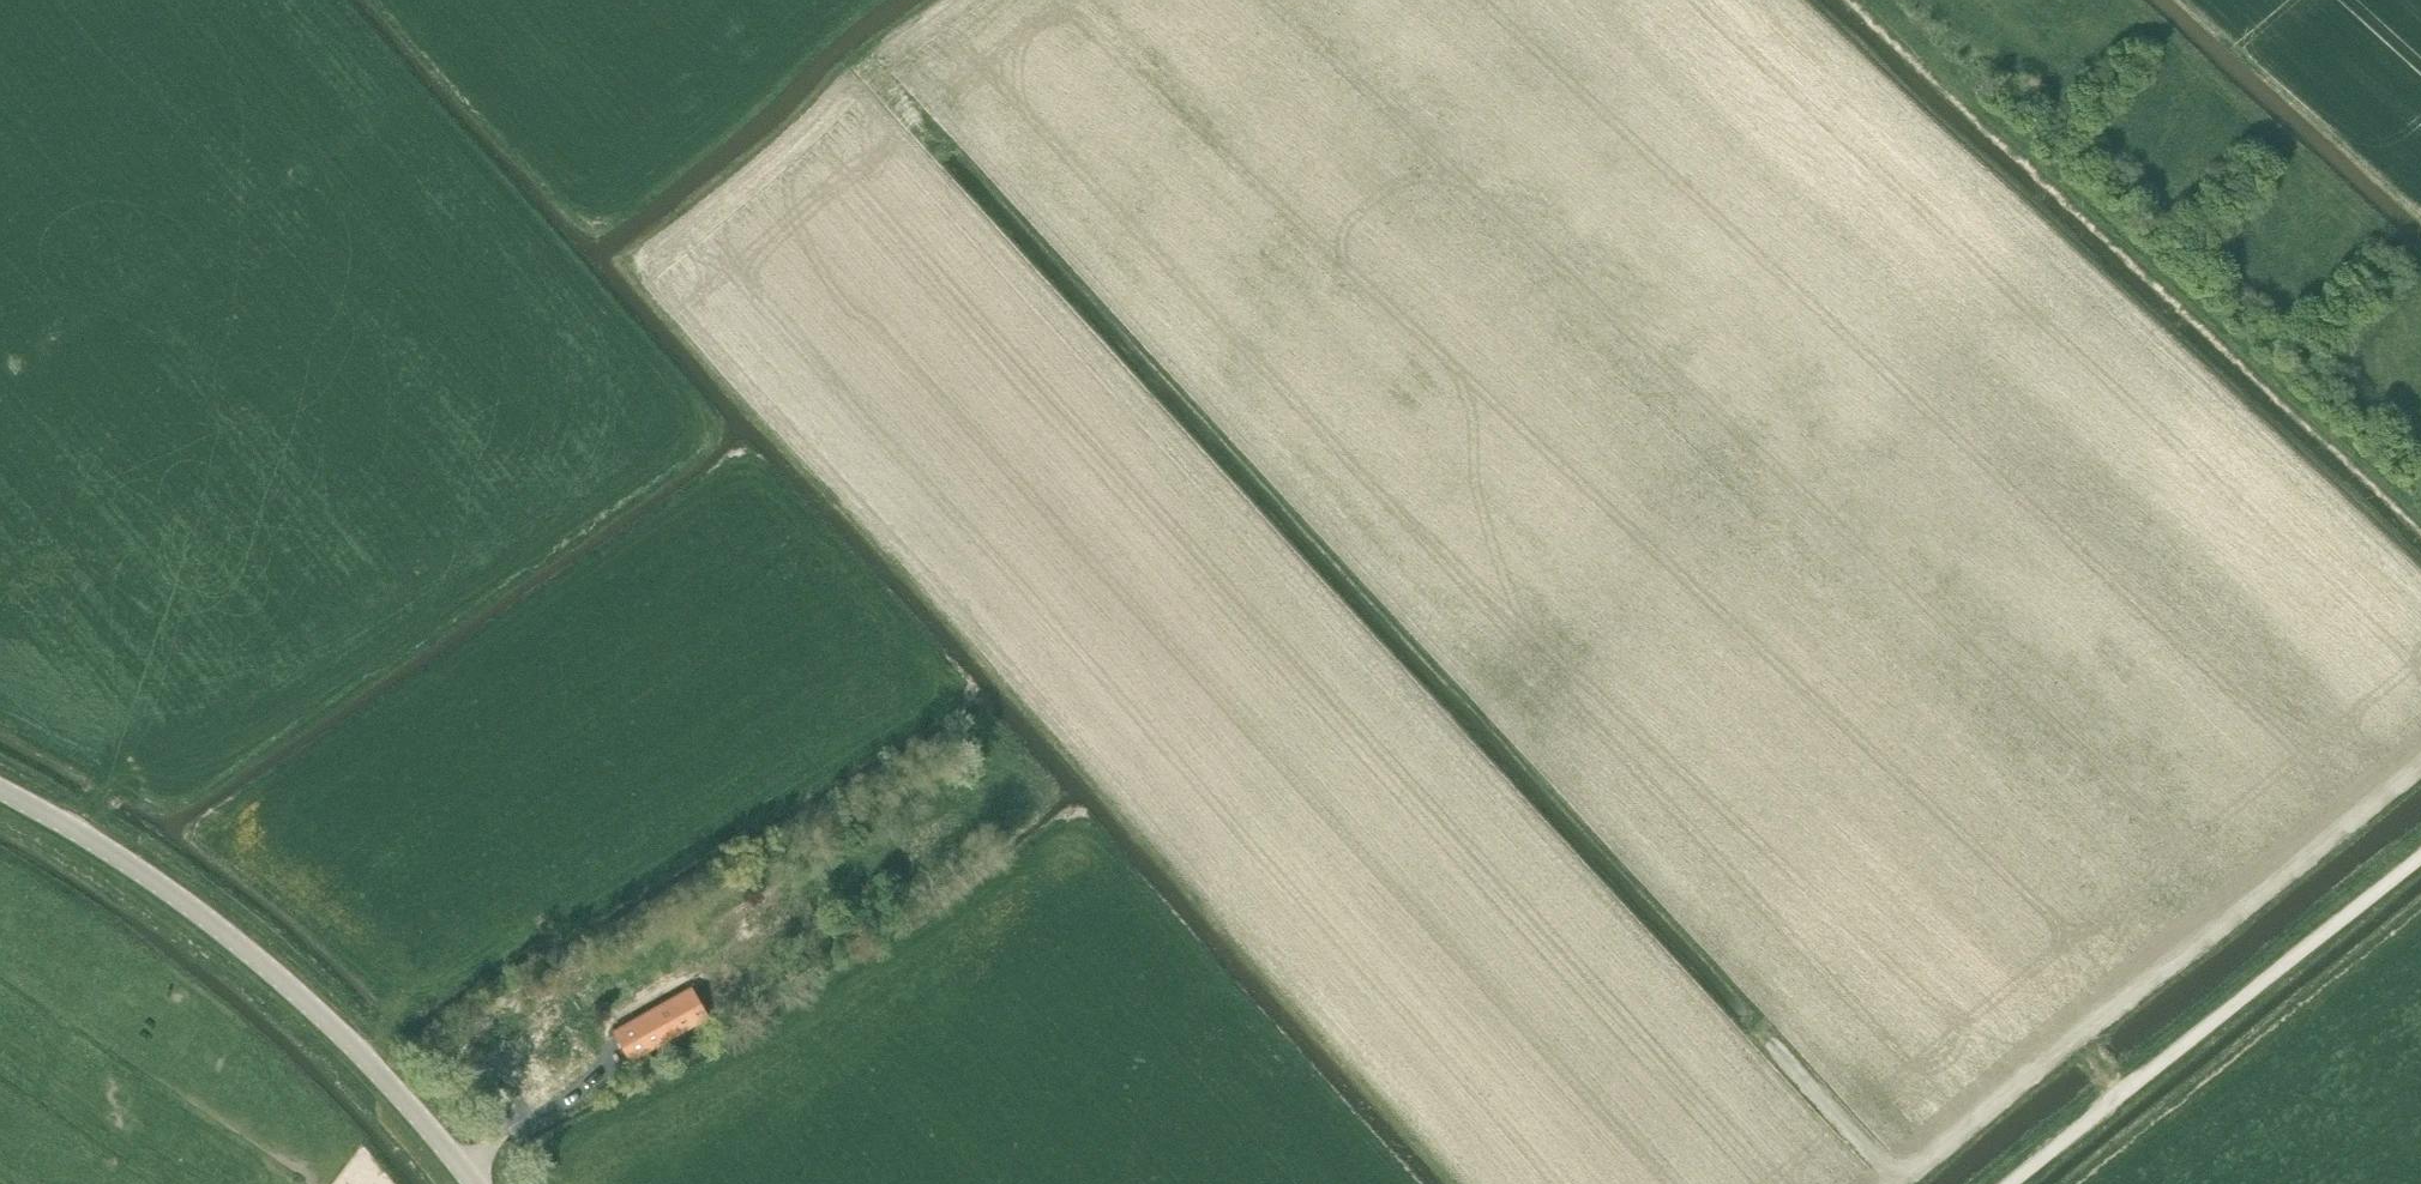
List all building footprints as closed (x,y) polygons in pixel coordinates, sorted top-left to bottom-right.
[(690,986),(610,1033),(630,1067),(710,1020),(690,986)]
